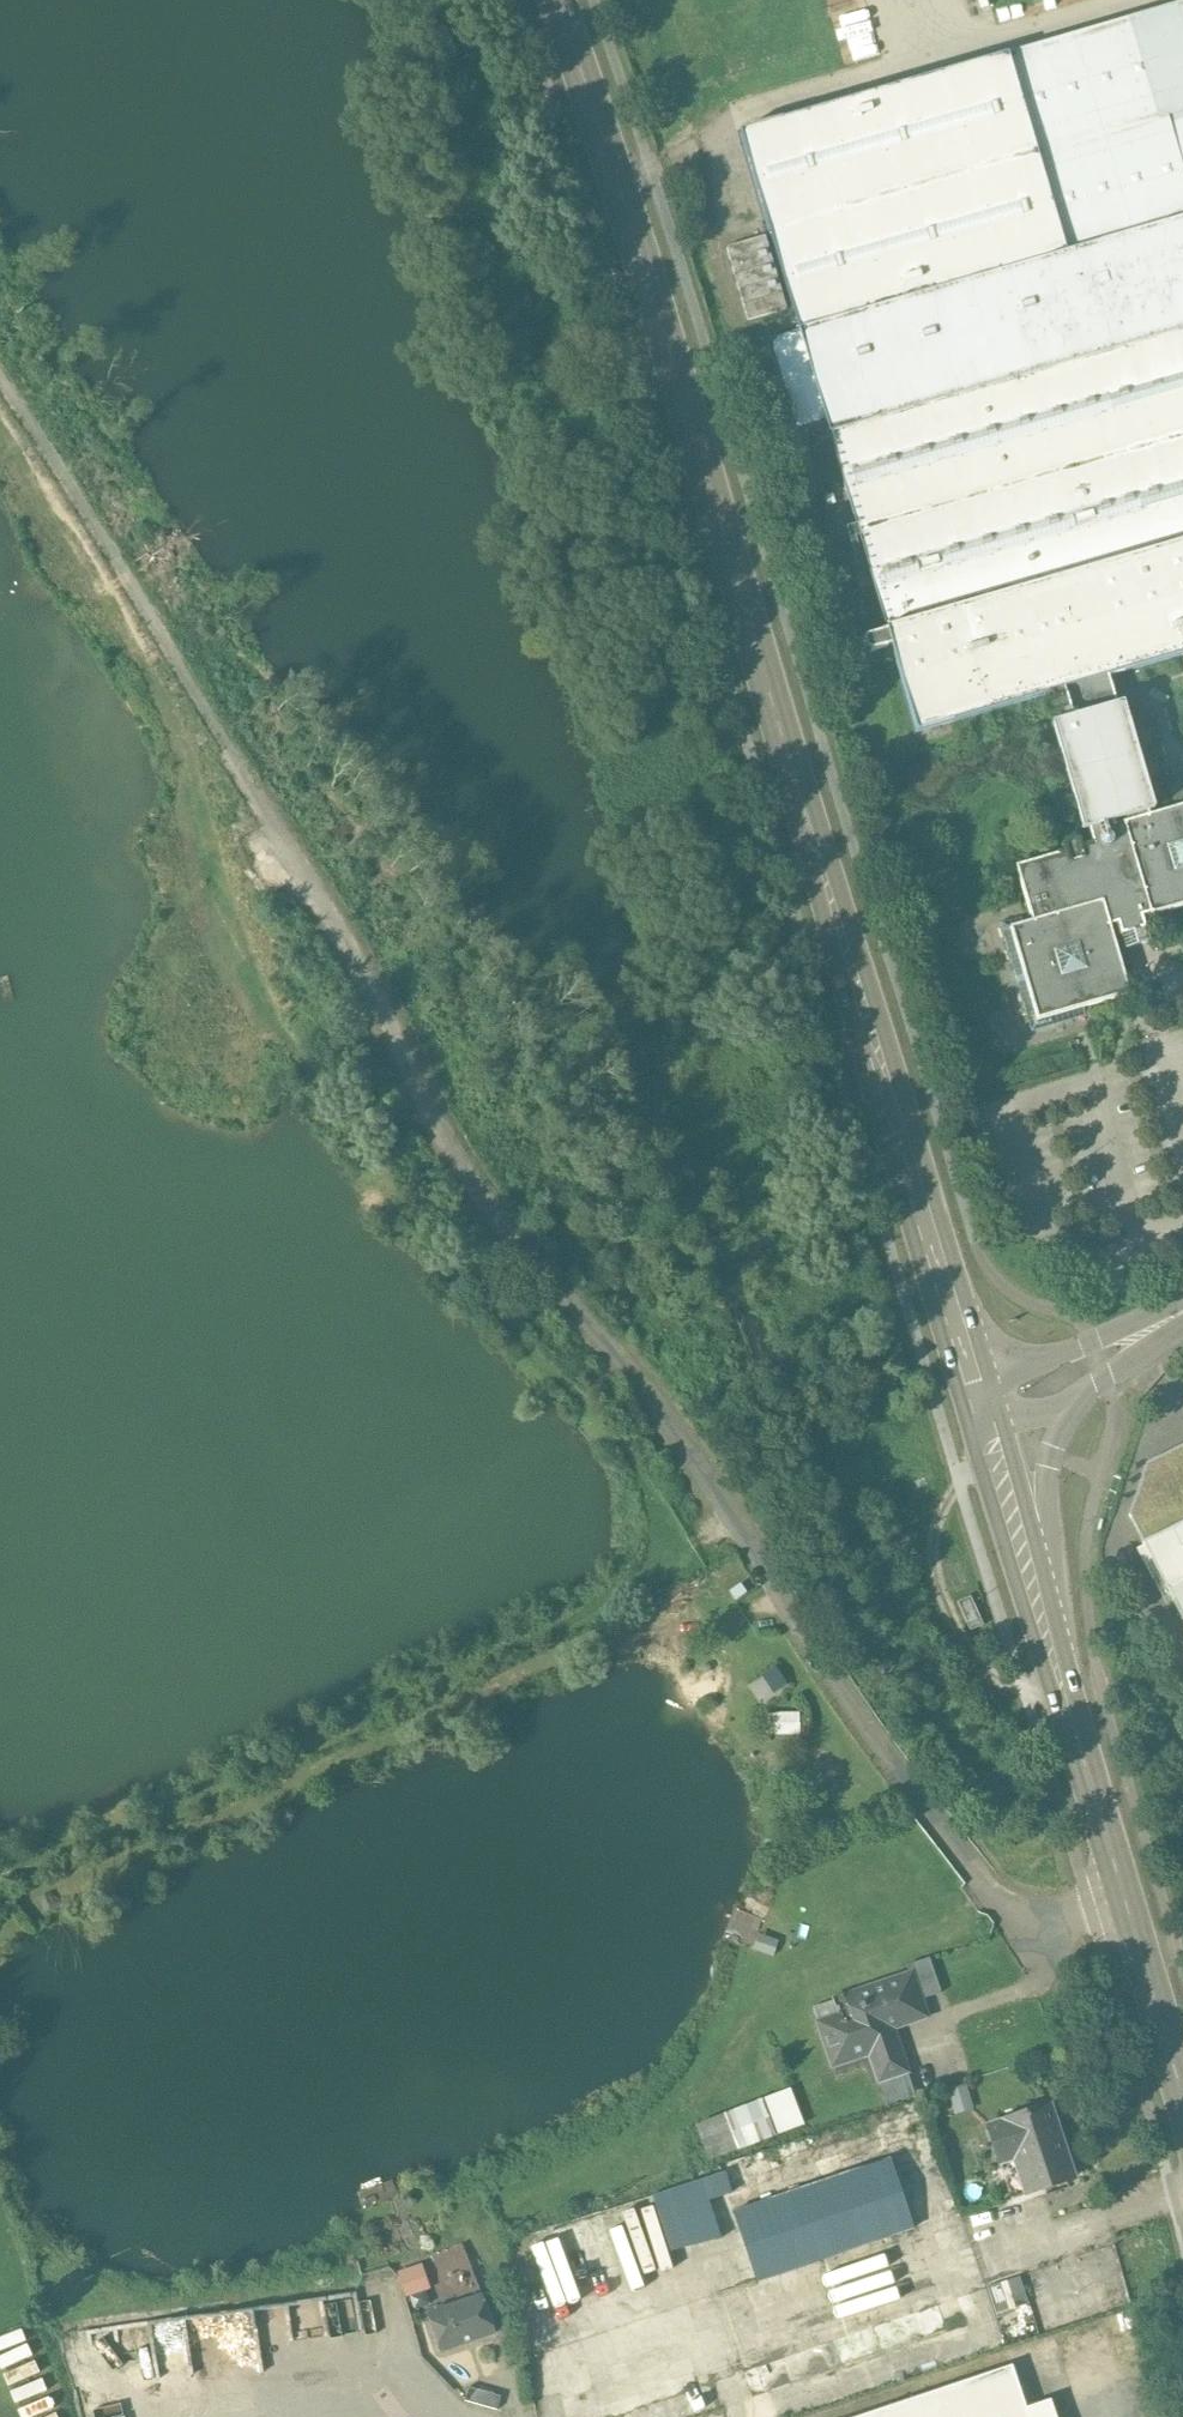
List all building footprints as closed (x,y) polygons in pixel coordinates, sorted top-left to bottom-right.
[(738,133),(829,436),(831,435),(832,439),(830,440),(887,631),(866,638),(863,642),(865,651),(870,654),(891,648),(917,734),(1051,694),(1109,677),(1179,656),(1182,655),(1182,3),(738,133)] [(768,236),(726,248),(749,328),(791,316),(768,236)] [(1123,704),(1117,706),(1109,677),(1051,694),(1053,700),(1045,703),(1042,707),(1045,716),(1050,719),(1058,717),(1059,723),(1051,725),(1083,832),(1089,830),(1093,845),(1081,848),(1079,842),(1075,839),(1066,842),(1063,847),(1065,853),(1016,867),(1032,923),(1024,925),(1021,917),(999,923),(1031,1032),(1086,1016),(1084,1008),(1130,995),(1110,927),(1118,924),(1121,936),(1133,932),(1145,929),(1142,917),(1150,915),(1150,917),(1182,907),(1182,806),(1149,816),(1148,813),(1155,811),(1123,704)] [(1146,1464),(1130,1515),(1145,1545),(1137,1549),(1159,1592),(1166,1588),(1182,1621),(1182,1445),(1146,1464)] [(777,1733),(801,1732),(800,1711),(776,1712),(777,1733)] [(929,1958),(907,1965),(910,1974),(897,1978),(906,2005),(941,1993),(929,1958)] [(897,1978),(858,1992),(862,2004),(860,2005),(861,2009),(818,2023),(833,2066),(870,2053),(880,2081),(907,2071),(890,2023),(884,2025),(880,2013),(906,2005),(897,1978)] [(907,2071),(880,2081),(888,2104),(915,2095),(907,2071)] [(696,2125),(710,2160),(805,2124),(791,2088),(696,2125)] [(1049,2106),(988,2126),(996,2152),(1016,2146),(1032,2192),(1073,2178),(1049,2106)] [(843,2151),(817,2158),(821,2176),(847,2170),(843,2151)] [(755,2206),(734,2213),(734,2214),(757,2281),(914,2227),(891,2159),(755,2206)] [(700,2181),(653,2196),(671,2251),(719,2239),(713,2220),(700,2183),(700,2181)] [(441,2298),(479,2284),(463,2243),(397,2269),(407,2296),(436,2285),(441,2298)] [(1020,2276),(1007,2281),(1016,2308),(1029,2304),(1020,2276)] [(1001,2283),(988,2287),(997,2314),(1010,2310),(1001,2283)] [(507,2327),(495,2292),(482,2297),(493,2332),(507,2327)] [(481,2296),(428,2314),(441,2351),(494,2333),(493,2332),(482,2297),(481,2296)] [(951,2299),(756,2364),(764,2390),(948,2328),(943,2315),(955,2311),(951,2299)] [(859,2416),(1029,2416),(1012,2366),(859,2416)]
